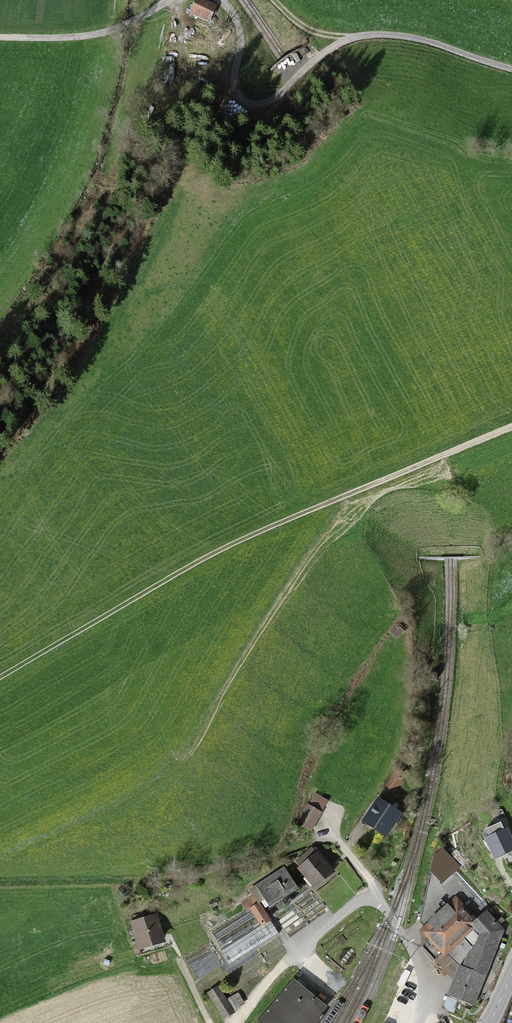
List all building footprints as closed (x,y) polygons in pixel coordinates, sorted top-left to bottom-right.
[(210,19),(215,7),(201,0),(199,0),(193,12),(210,19)] [(167,137),(170,131),(144,119),(141,125),(167,137)] [(391,633),(397,638),(404,631),(399,625),(391,633)] [(387,788),(397,794),(410,774),(402,768),(400,771),(398,770),(390,782),(391,783),(387,788)] [(367,822),(386,834),(399,815),(380,802),(367,822)] [(317,819),(321,813),(309,806),(305,813),(317,819)] [(317,819),(305,813),(299,823),(311,829),(317,819)] [(491,842),(497,855),(511,848),(511,846),(502,825),(488,831),(490,834),(484,837),(487,844),(491,842)] [(322,861),(327,856),(320,848),(314,852),(312,849),(297,862),(316,884),(331,872),(322,861)] [(443,849),(434,857),(421,920),(426,926),(424,929),(427,933),(423,936),(423,946),(456,981),(481,918),(491,909),(489,906),(485,900),(458,869),(464,864),(470,859),(456,848),(450,857),(443,849)] [(285,869),(251,890),(256,898),(263,909),(297,888),(285,869)] [(256,898),(244,906),(247,911),(212,933),(217,941),(256,916),(257,918),(218,942),(223,950),(270,920),(263,909),(256,898)] [(473,1005),(503,930),(509,925),(493,907),(491,909),(481,918),(456,981),(450,995),(473,1005)] [(156,920),(160,918),(157,909),(130,917),(131,922),(134,921),(142,946),(162,940),(156,920)] [(223,950),(221,951),(230,965),(279,934),(271,920),(270,920),(223,950)] [(261,1022),(311,1022),(312,1022),(313,1022),(316,1022),(319,1019),(316,1017),(324,1007),(295,982),(261,1022)] [(210,994),(225,1017),(234,1012),(219,988),(210,994)] [(240,1006),(234,996),(227,1000),(234,1010),(240,1006)]
